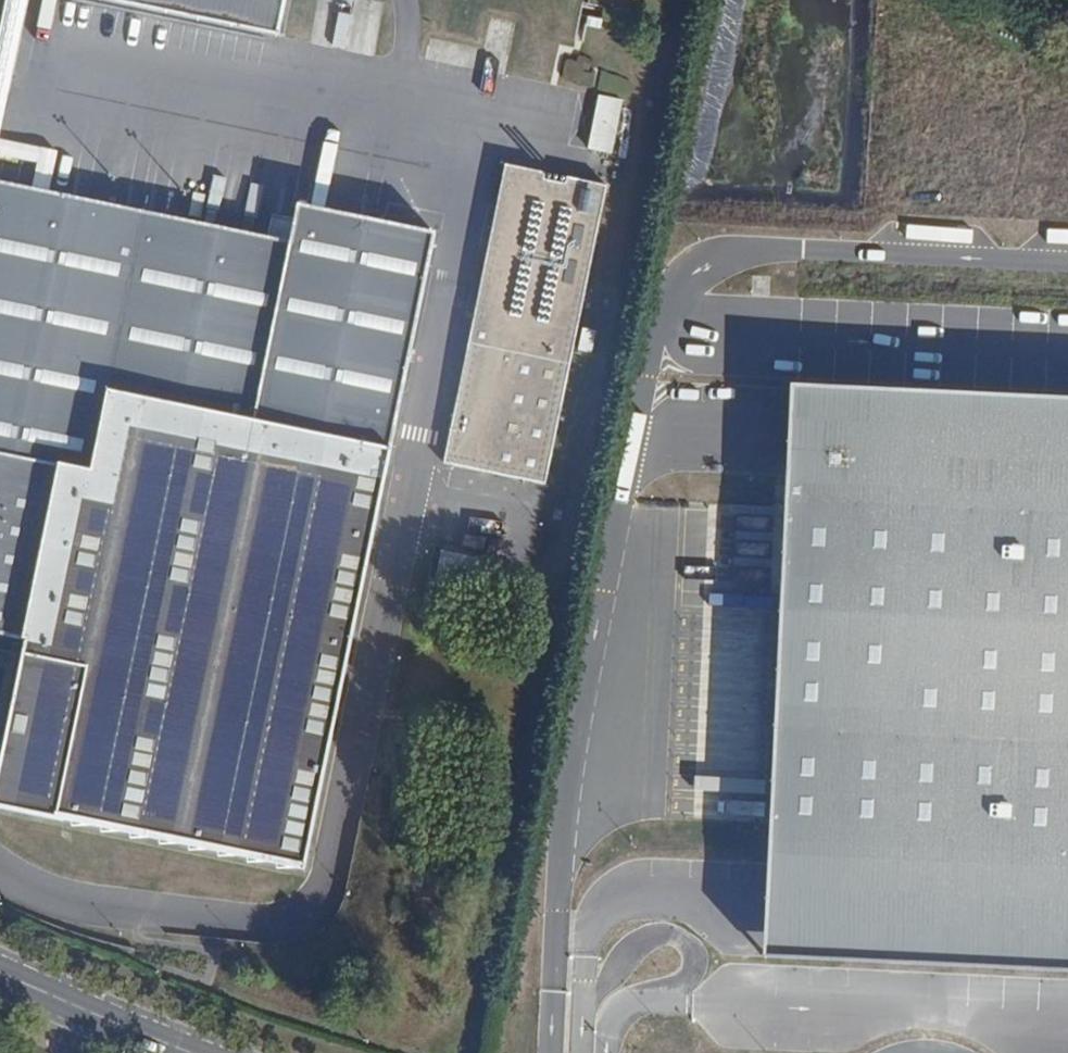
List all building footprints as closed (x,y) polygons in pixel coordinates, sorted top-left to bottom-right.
[(30,0),(7,0),(0,34),(0,135),(30,0)] [(279,37),(287,0),(112,0),(279,37)] [(506,166),(441,463),(543,484),(608,188),(569,179),(566,187),(546,183),(547,175),(506,166)] [(22,637),(0,739),(0,807),(300,870),(437,233),(298,204),(290,242),(0,181),(0,633),(22,637)] [(757,944),(1067,958),(1067,381),(791,368),(787,441),(759,898),(757,944)] [(866,1042),(835,1040),(834,1052),(865,1052),(866,1042)]
